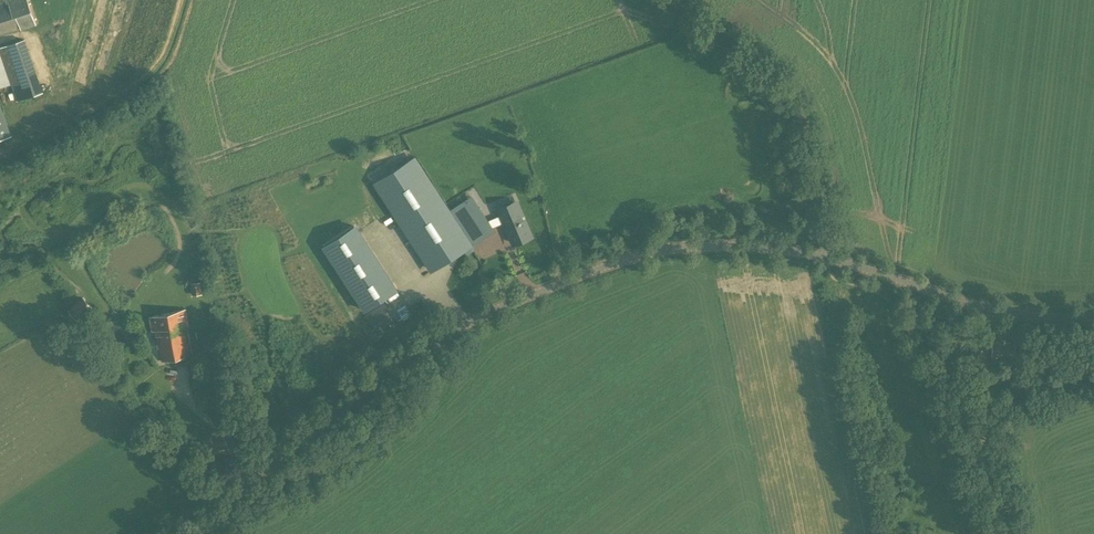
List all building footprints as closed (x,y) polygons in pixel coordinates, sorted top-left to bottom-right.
[(25,28),(36,24),(27,0),(14,0),(0,5),(0,37),(25,28)] [(469,243),(414,158),(375,184),(430,268),(463,247),(467,253),(472,250),(468,244),(469,243)] [(514,200),(497,207),(511,239),(527,232),(514,200)] [(501,223),(492,226),(494,234),(477,239),(482,257),(509,248),(501,223)] [(323,245),(365,310),(396,290),(354,225),(323,245)] [(202,294),(201,282),(190,282),(191,295),(202,294)] [(372,327),(391,314),(384,303),(365,316),(372,327)] [(184,329),(188,328),(184,310),(149,317),(152,331),(155,331),(162,361),(189,355),(184,329)] [(102,332),(104,316),(91,315),(89,330),(102,332)]
